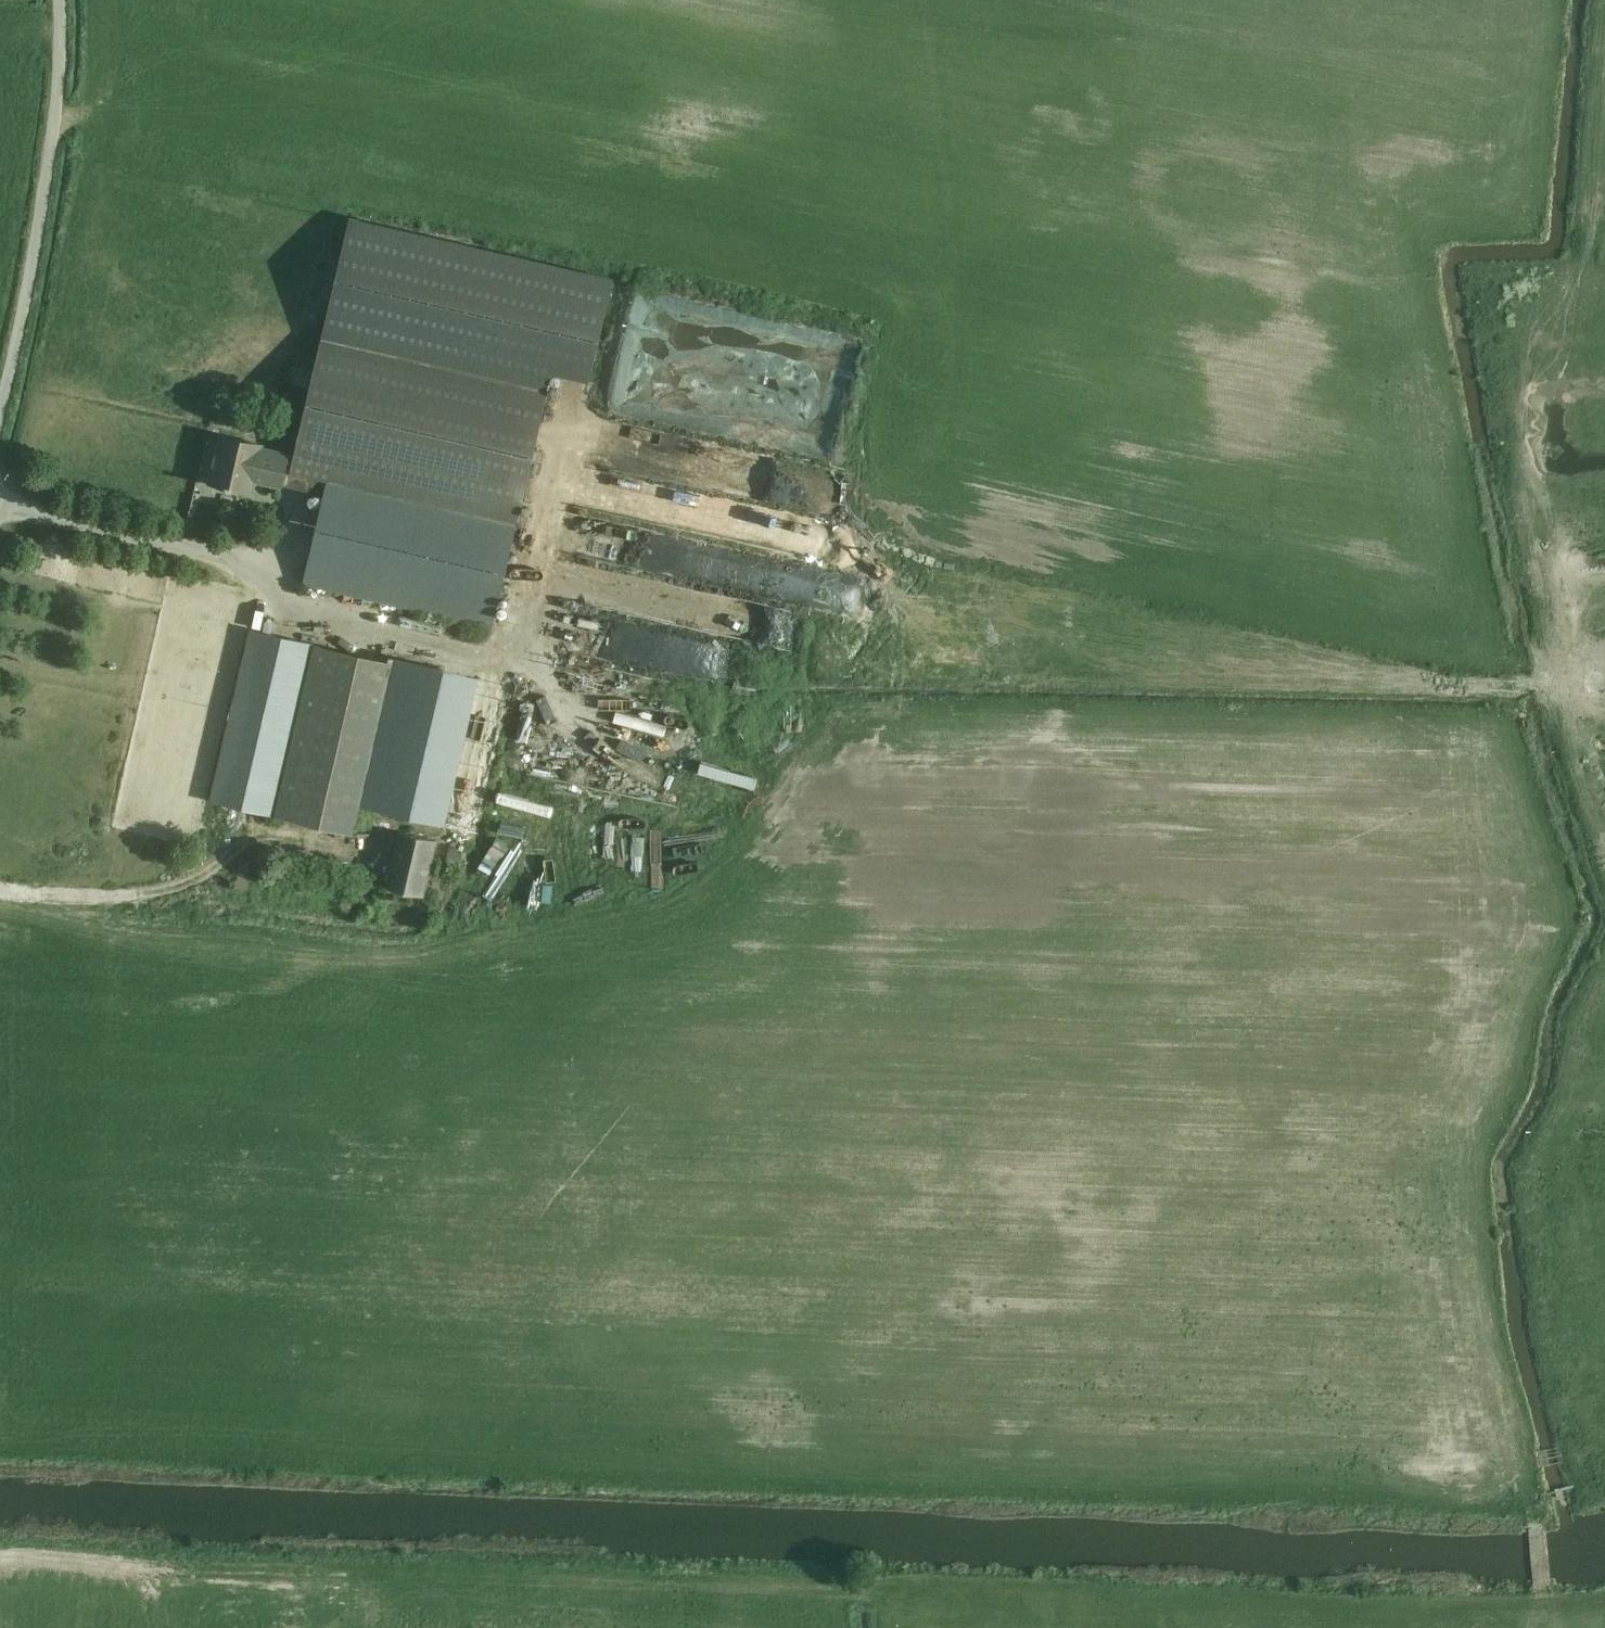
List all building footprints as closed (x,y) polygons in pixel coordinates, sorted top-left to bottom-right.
[(354,215),(324,343),(546,394),(555,357),(592,366),(613,275),(354,215)] [(331,471),(332,468),(519,512),(546,394),(324,343),(298,457),(288,455),(288,454),(261,447),(262,444),(221,434),(210,482),(251,491),(254,479),(281,485),(281,484),(324,494),(304,583),(492,627),(518,514),(331,471)] [(630,620),(628,630),(657,635),(659,625),(630,620)] [(211,800),(274,814),(353,833),(360,804),(393,662),(251,628),(211,800)] [(393,662),(360,804),(442,824),(476,678),(394,658),(393,662)] [(400,831),(387,887),(423,896),(436,839),(400,831)]
